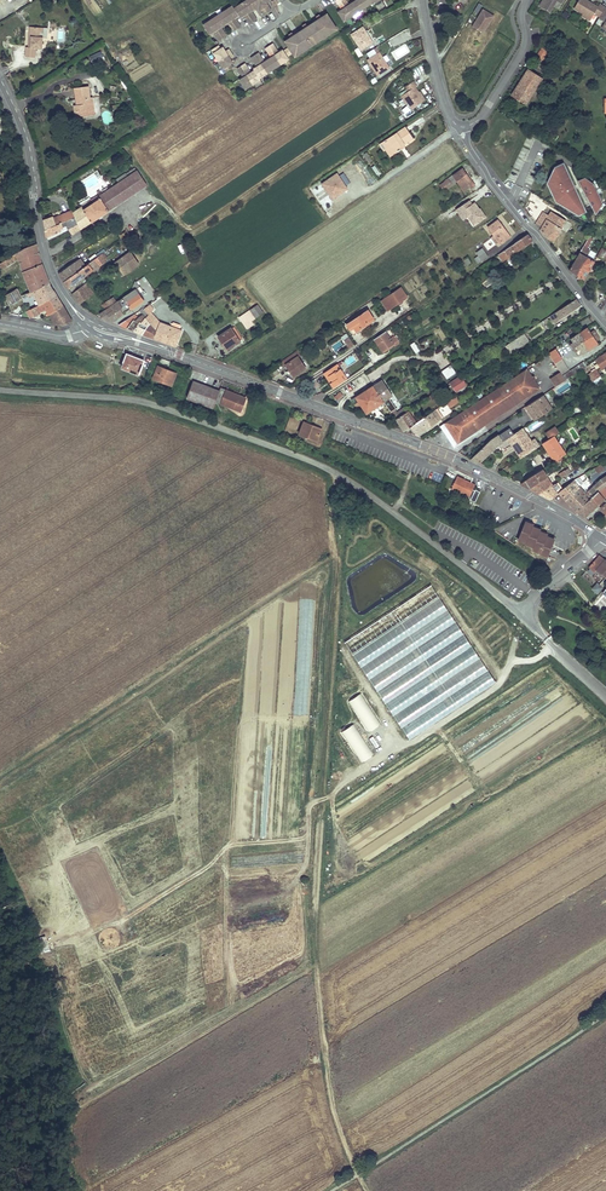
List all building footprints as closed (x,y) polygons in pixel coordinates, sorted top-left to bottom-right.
[(267,0),(248,0),(235,9),(233,6),(204,25),(210,34),(213,31),(220,41),(227,36),(221,26),(228,22),(234,32),(241,27),(235,17),(238,15),(240,17),(244,15),(250,25),(257,20),(251,10),(258,6),(264,15),(272,10),(265,1),(267,0)] [(379,0),(356,0),(356,1),(350,5),(346,0),(336,0),(342,10),(338,12),(344,21),(373,2),(374,4),(379,0)] [(539,5),(549,12),(556,1),(561,3),(563,0),(542,0),(539,5)] [(599,16),(605,7),(605,6),(599,3),(598,6),(592,3),(592,4),(590,3),(590,2),(588,0),(578,0),(574,8),(591,18),(594,13),(599,16)] [(493,16),(483,9),(478,17),(479,20),(476,20),(472,26),(483,33),(493,16)] [(295,57),(337,29),(327,14),(322,18),(320,14),(316,17),(318,20),(308,27),(306,23),(302,26),(305,29),(294,36),(292,32),(289,35),(291,38),(285,41),(295,57)] [(41,28),(31,27),(30,37),(32,37),(31,47),(29,47),(27,47),(26,57),(35,58),(36,48),(43,49),(44,37),(40,37),(41,28)] [(373,42),(363,27),(351,35),(361,50),(373,42)] [(260,78),(288,59),(283,50),(279,53),(273,43),(265,48),(271,58),(265,62),(259,53),(251,58),(257,67),(254,69),(255,71),(251,73),(245,63),(238,68),(244,78),(240,80),(246,89),(261,79),(260,78)] [(212,50),(226,72),(233,67),(231,64),(233,62),(230,59),(234,57),(229,49),(225,51),(223,48),(221,49),(219,45),(212,50)] [(542,59),(543,60),(548,52),(542,48),(537,56),(536,59),(541,62),(542,59)] [(92,61),(104,58),(102,52),(91,54),(92,61)] [(389,68),(380,53),(368,60),(378,76),(389,68)] [(528,69),(522,79),(536,88),(542,78),(528,69)] [(536,88),(522,79),(511,95),(525,104),(536,88)] [(409,94),(402,98),(406,105),(408,104),(411,109),(424,100),(419,92),(417,94),(413,88),(415,87),(417,86),(414,82),(405,88),(407,92),(409,94)] [(92,112),(90,98),(89,87),(75,88),(77,100),(78,100),(79,105),(77,105),(75,105),(76,116),(83,116),(83,113),(92,112)] [(83,113),(83,116),(95,114),(93,98),(90,98),(92,112),(83,113)] [(405,128),(386,141),(389,146),(386,149),(390,155),(396,151),(397,153),(402,150),(400,147),(403,145),(413,139),(405,128)] [(386,141),(380,145),(384,150),(386,149),(389,146),(386,141)] [(563,162),(554,166),(549,177),(552,183),(547,185),(550,190),(553,189),(555,194),(552,195),(554,200),(558,198),(561,205),(574,213),(580,210),(581,213),(586,211),(578,194),(575,196),(573,190),(576,189),(570,176),(566,177),(564,171),(567,170),(563,162)] [(445,190),(457,181),(465,191),(469,187),(471,189),(475,186),(463,169),(453,176),(453,175),(444,181),(445,182),(441,185),(445,190)] [(138,171),(100,196),(109,211),(148,186),(138,171)] [(340,176),(346,186),(351,183),(344,173),(340,176)] [(340,176),(338,174),(327,181),(337,196),(348,189),(346,186),(340,176)] [(584,177),(577,180),(583,192),(596,214),(602,204),(603,202),(598,192),(597,191),(596,189),(594,183),(592,182),(584,177)] [(333,199),(337,196),(327,181),(323,183),(333,199)] [(72,236),(109,211),(100,196),(99,196),(96,198),(98,201),(94,203),(84,209),(83,207),(74,214),(75,218),(78,224),(69,229),(69,231),(72,236)] [(470,200),(457,209),(459,213),(462,211),(467,217),(468,217),(474,225),(481,220),(486,217),(480,208),(479,209),(475,202),(472,204),(470,200)] [(462,211),(459,213),(465,221),(468,219),(474,227),(482,222),(481,220),(474,225),(468,217),(467,217),(462,211)] [(554,223),(559,216),(551,211),(548,215),(543,212),(535,225),(537,227),(540,231),(543,236),(553,242),(562,228),(554,223)] [(54,220),(45,223),(46,230),(61,224),(66,222),(75,218),(74,214),(73,212),(54,222),(54,220)] [(566,220),(559,216),(554,223),(562,228),(566,220)] [(75,218),(66,222),(67,226),(69,229),(78,224),(75,218)] [(510,237),(498,220),(489,227),(501,244),(510,237)] [(61,224),(46,230),(47,238),(61,231),(60,229),(62,228),(61,224)] [(133,238),(127,231),(125,233),(130,240),(133,238)] [(126,243),(130,240),(125,233),(120,236),(126,243)] [(503,261),(533,240),(528,234),(527,235),(498,254),(503,261)] [(586,241),(579,252),(583,255),(589,243),(586,241)] [(32,292),(50,284),(42,264),(37,244),(17,254),(4,262),(7,266),(18,259),(32,292)] [(481,261),(488,256),(483,248),(476,253),(481,261)] [(602,248),(597,256),(602,259),(604,256),(605,257),(605,251),(602,248)] [(139,264),(130,252),(129,252),(115,263),(124,275),(139,264)] [(583,255),(579,252),(569,270),(579,276),(577,279),(581,281),(583,279),(584,280),(595,262),(594,261),(583,255)] [(107,261),(105,259),(102,255),(98,258),(102,264),(107,261)] [(102,264),(98,258),(89,264),(94,271),(102,264)] [(84,268),(79,260),(59,274),(64,282),(84,268)] [(86,266),(84,268),(64,282),(69,289),(86,277),(94,271),(89,264),(86,266)] [(58,296),(50,284),(32,292),(22,296),(23,298),(23,299),(25,298),(26,299),(35,295),(39,305),(40,306),(43,304),(58,296)] [(89,296),(86,292),(82,287),(72,294),(79,304),(80,303),(89,296)] [(408,297),(401,287),(382,301),(388,310),(408,297)] [(11,305),(23,298),(22,296),(18,289),(5,296),(11,305)] [(131,293),(124,298),(131,309),(144,301),(140,294),(139,294),(136,290),(131,293)] [(64,307),(58,296),(43,304),(46,310),(50,316),(50,315),(64,307)] [(124,298),(117,303),(111,306),(111,307),(113,310),(107,314),(112,321),(131,309),(124,298)] [(580,306),(576,299),(547,318),(548,320),(549,319),(552,323),(555,322),(564,316),(565,317),(580,306)] [(103,305),(106,310),(111,307),(111,306),(109,303),(108,302),(103,305)] [(157,331),(154,339),(176,347),(182,330),(160,322),(151,312),(154,310),(151,304),(144,309),(149,315),(146,318),(150,323),(157,331)] [(40,306),(39,305),(30,310),(34,316),(42,312),(40,306)] [(258,305),(250,310),(255,318),(256,318),(263,313),(258,305)] [(72,321),(64,307),(50,315),(50,316),(54,324),(64,325),(72,321)] [(111,307),(106,310),(100,314),(103,318),(111,322),(112,321),(107,314),(113,310),(111,307)] [(143,314),(146,318),(149,315),(144,309),(141,312),(142,314),(143,314)] [(255,318),(250,310),(246,313),(251,320),(255,318)] [(347,324),(353,334),(357,331),(374,320),(368,311),(347,324)] [(251,320),(246,313),(239,317),(247,329),(254,325),(251,320)] [(127,329),(135,332),(140,322),(141,323),(146,318),(143,314),(142,316),(141,316),(140,317),(139,318),(136,321),(134,320),(127,329)] [(191,325),(203,317),(201,314),(200,315),(198,314),(188,320),(191,325)] [(119,325),(127,329),(134,320),(136,321),(139,318),(135,315),(119,325)] [(143,335),(150,323),(146,318),(141,323),(140,322),(135,332),(143,335)] [(154,339),(157,331),(150,323),(143,335),(154,339)] [(520,338),(523,343),(524,344),(541,333),(536,326),(520,337),(520,338)] [(227,350),(240,341),(231,328),(219,337),(227,350)] [(596,341),(591,332),(588,328),(571,339),(581,354),(598,343),(596,341)] [(596,341),(599,339),(593,330),(591,332),(596,341)] [(383,351),(394,344),(395,346),(400,343),(395,336),(391,339),(386,331),(374,339),(383,351)] [(331,347),(336,355),(354,344),(348,336),(331,347)] [(310,345),(319,339),(318,337),(308,344),(308,345),(310,344),(310,345)] [(415,353),(419,351),(414,341),(410,344),(415,353)] [(513,349),(519,346),(515,341),(510,344),(513,349)] [(298,351),(283,361),(294,377),(306,369),(298,357),(301,355),(298,351)] [(130,358),(126,356),(121,368),(138,375),(144,361),(131,355),(130,358)] [(557,367),(561,373),(562,375),(568,370),(563,363),(557,367)] [(583,363),(563,376),(565,380),(586,366),(583,363)] [(342,376),(344,374),(337,364),(326,372),(332,380),(329,382),(334,388),(345,380),(342,376)] [(446,377),(455,372),(452,366),(442,371),(446,377)] [(164,370),(157,367),(152,378),(171,386),(176,373),(164,368),(164,370)] [(589,373),(595,379),(600,375),(595,368),(589,373)] [(478,427),(481,428),(539,389),(534,380),(532,377),(526,369),(445,423),(448,428),(455,438),(458,443),(471,435),(470,431),(469,430),(477,425),(478,427)] [(474,372),(472,370),(463,376),(465,378),(474,372)] [(562,375),(561,373),(551,379),(556,387),(565,380),(563,376),(562,375)] [(466,386),(460,377),(451,384),(457,392),(466,386)] [(387,400),(393,396),(382,379),(373,385),(384,402),(387,400)] [(220,389),(219,391),(193,381),(187,398),(213,408),(215,401),(240,410),(245,398),(220,389)] [(384,402),(373,385),(351,400),(355,405),(359,402),(367,414),(384,402)] [(344,396),(341,392),(335,397),(338,401),(344,396)] [(445,401),(449,408),(460,401),(456,394),(445,401)] [(543,395),(527,407),(535,420),(552,409),(543,395)] [(417,423),(411,427),(417,436),(441,419),(435,410),(417,423)] [(411,427),(417,423),(409,411),(396,420),(404,431),(411,427)] [(317,441),(321,429),(304,422),(299,434),(317,441)] [(470,431),(471,435),(481,428),(478,427),(477,425),(469,430),(470,431)] [(545,433),(549,439),(554,436),(559,432),(555,426),(545,433)] [(455,438),(448,428),(445,429),(452,440),(455,438)] [(510,428),(499,436),(503,441),(508,438),(516,433),(514,430),(512,431),(510,428)] [(523,428),(516,433),(508,438),(511,443),(521,458),(536,448),(523,428)] [(505,447),(511,443),(508,438),(503,441),(499,436),(499,434),(492,439),(471,459),(479,463),(498,446),(502,442),(505,447)] [(551,453),(556,460),(565,454),(554,436),(549,439),(543,443),(549,454),(551,453)] [(595,468),(598,472),(604,469),(601,464),(595,468)] [(548,477),(543,469),(526,480),(531,488),(548,477)] [(592,470),(585,474),(588,478),(594,474),(592,470)] [(563,498),(579,486),(577,484),(588,478),(585,474),(573,481),(563,489),(558,493),(563,498)] [(457,476),(452,488),(472,497),(471,499),(475,501),(480,491),(475,489),(475,490),(473,489),(475,484),(471,482),(470,483),(464,480),(464,479),(457,476)] [(579,486),(563,498),(576,512),(598,492),(605,487),(605,476),(600,480),(586,493),(579,486)] [(531,488),(530,489),(539,494),(553,485),(548,477),(531,488)] [(520,484),(530,489),(531,488),(526,480),(520,484)] [(553,485),(539,494),(550,499),(558,493),(563,489),(558,481),(553,485)] [(605,499),(601,495),(598,492),(576,512),(585,518),(605,499)] [(548,556),(554,540),(546,537),(547,534),(539,531),(540,530),(532,527),(533,525),(525,522),(519,538),(527,541),(526,543),(534,546),(533,548),(541,551),(540,553),(548,556)] [(597,570),(605,578),(605,561),(604,560),(600,565),(595,562),(591,566),(590,565),(589,567),(595,572),(597,570)] [(596,572),(592,577),(599,582),(603,577),(596,572)] [(597,581),(591,588),(597,593),(603,586),(597,581)] [(345,638),(406,738),(495,685),(434,584),(345,638)] [(381,723),(361,693),(347,702),(367,732),(381,723)] [(355,723),(340,732),(358,763),(374,755),(355,723)] [(375,748),(379,745),(374,736),(370,739),(375,748)]
